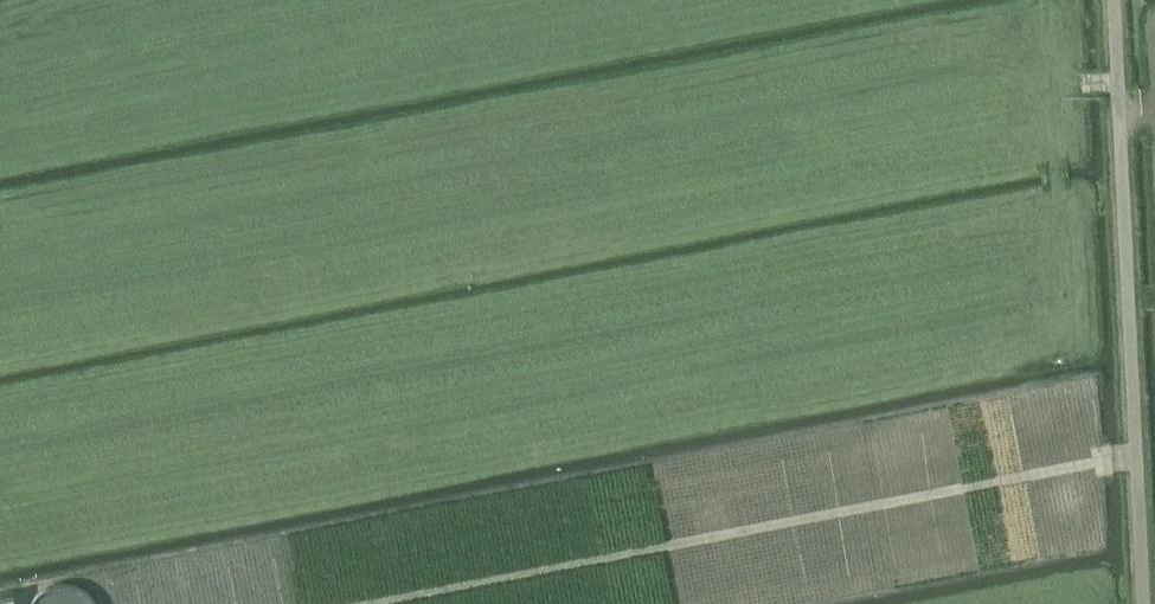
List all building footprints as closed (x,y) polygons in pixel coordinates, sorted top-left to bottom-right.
[(95,585),(37,581),(35,603),(94,603),(95,585)] [(0,594),(0,603),(9,603),(7,593),(0,594)]
